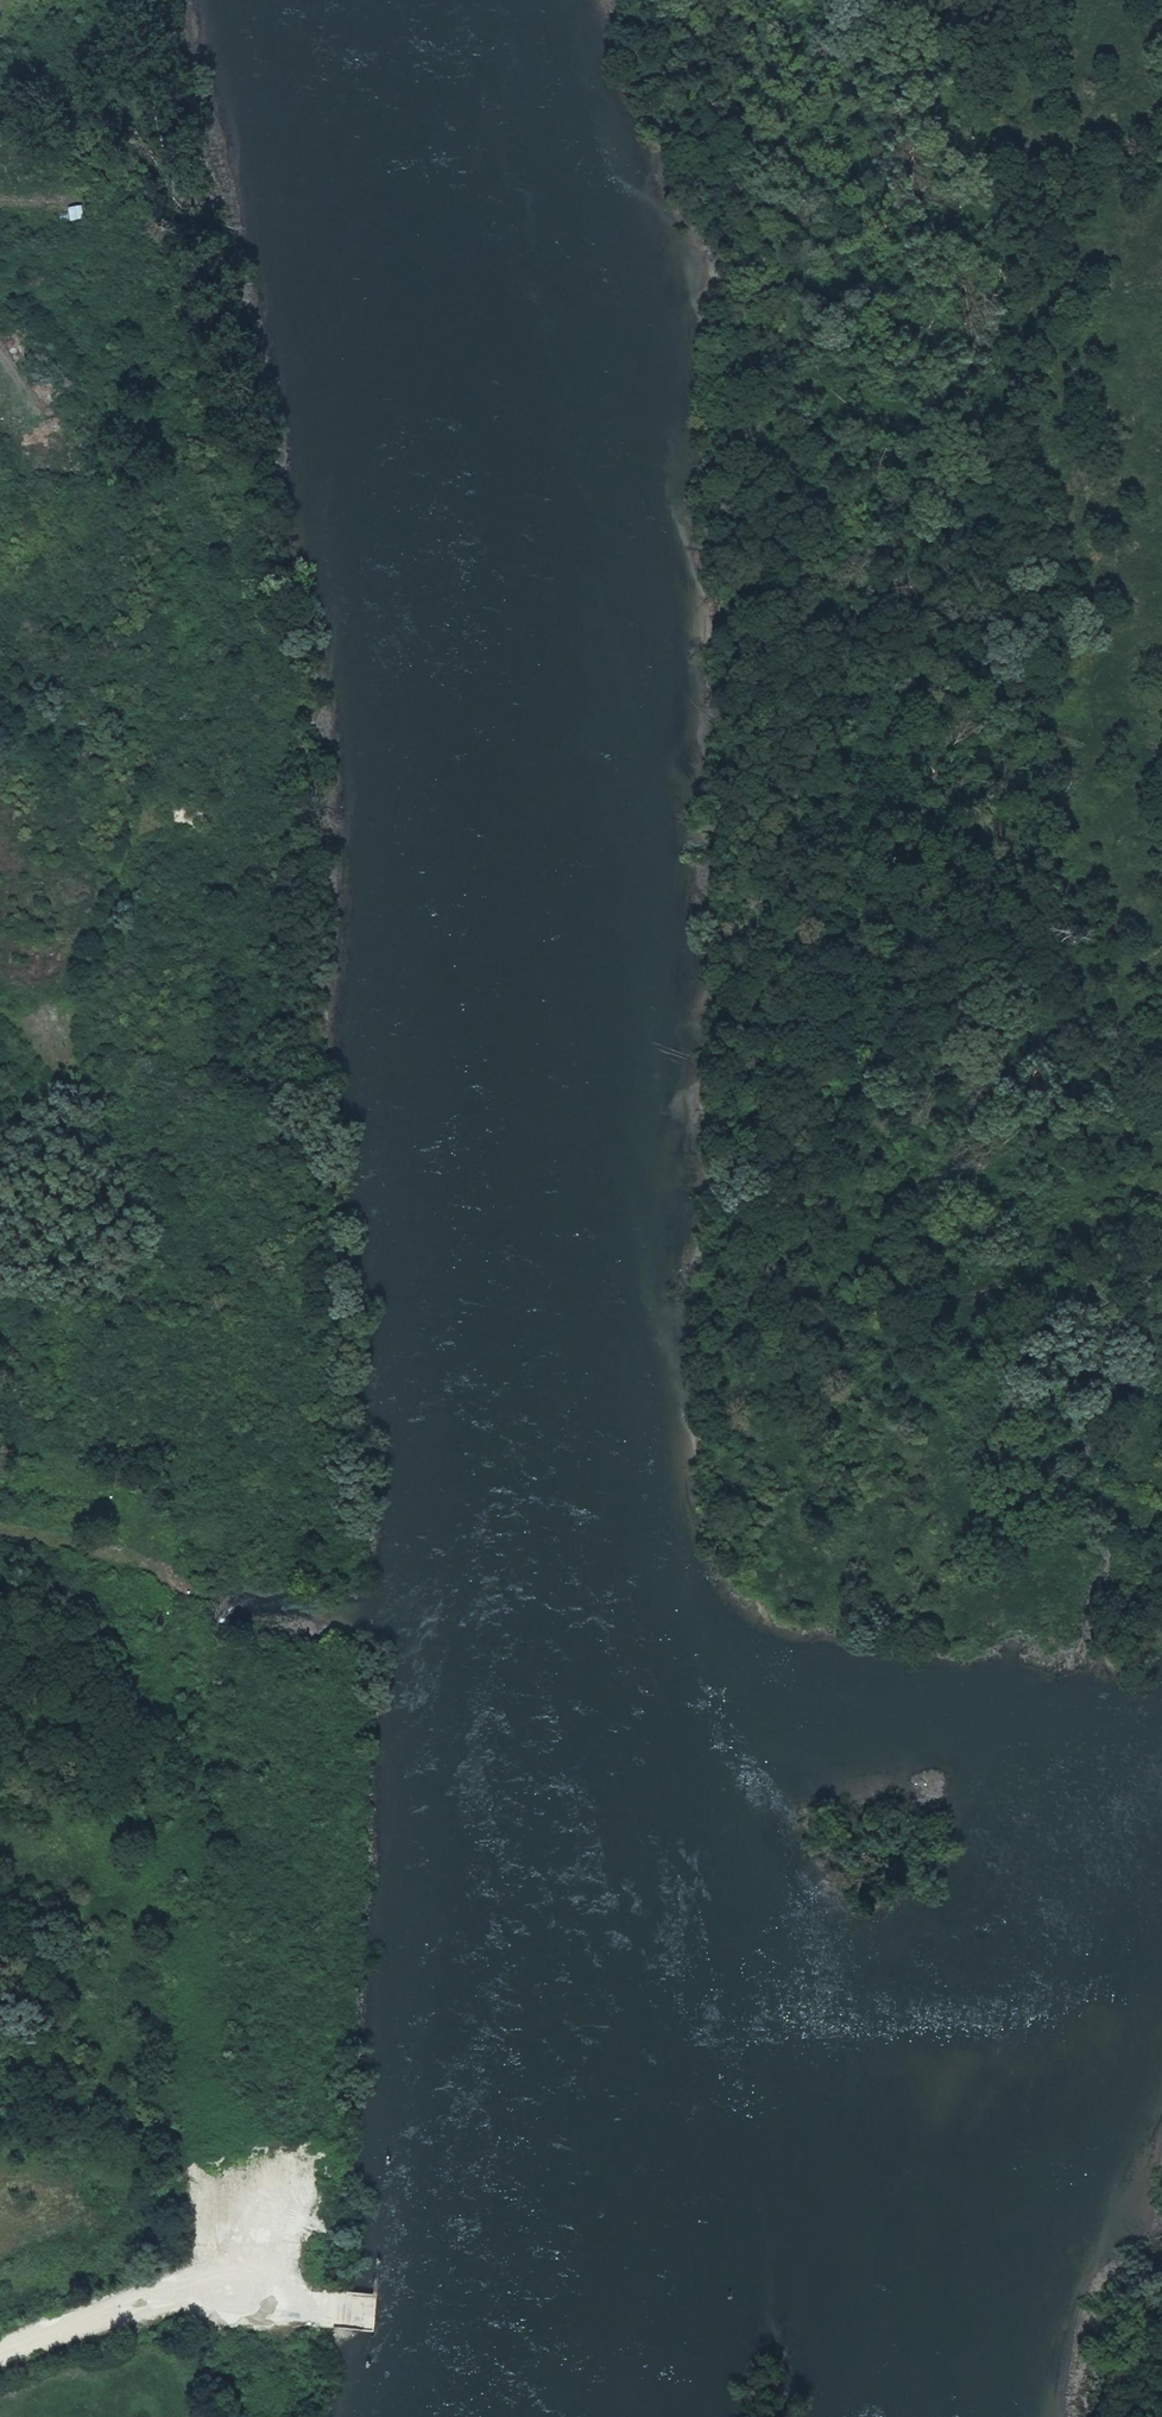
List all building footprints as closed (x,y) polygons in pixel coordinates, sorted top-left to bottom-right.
[(68,212),(72,224),(82,221),(79,208),(68,212)] [(132,428),(135,427),(136,436),(144,434),(144,426),(142,413),(130,415),(132,428)]
